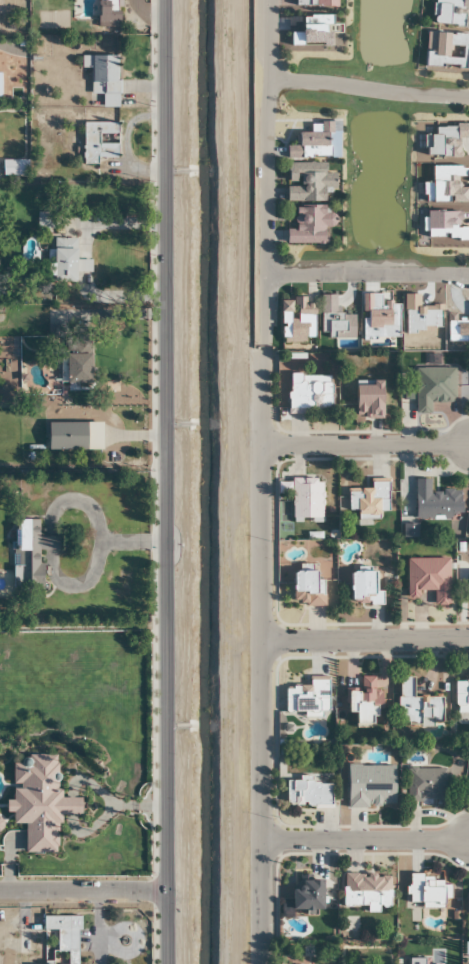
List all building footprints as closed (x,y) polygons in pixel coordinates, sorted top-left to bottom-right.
[(81,55),(81,70),(90,70),(89,107),(117,107),(118,56),(81,55)] [(117,141),(116,141),(116,123),(82,123),(82,159),(117,159),(117,141)] [(26,161),(2,161),(2,175),(26,175),(26,161)] [(51,228),(51,214),(40,214),(40,228),(51,228)] [(75,282),(75,239),(53,239),(53,265),(46,265),(46,282),(75,282)] [(280,343),(314,344),(314,304),(306,303),(306,299),(280,299),(280,343)] [(89,383),(89,354),(64,354),(64,383),(89,383)] [(415,368),(415,413),(430,413),(430,400),(454,400),(454,368),(415,368)] [(331,375),(289,375),(288,410),(331,411),(331,375)] [(382,418),(382,382),(355,382),(355,418),(382,418)] [(46,423),(46,450),(86,450),(86,423),(46,423)] [(290,522),(322,522),(322,479),(290,479),(290,522)] [(370,489),(348,490),(348,510),(357,510),(357,518),(379,517),(379,512),(388,512),(388,479),(369,480),(370,489)] [(415,479),(415,519),(461,518),(460,490),(430,491),(430,479),(415,479)] [(58,538),(37,537),(38,519),(17,519),(17,567),(38,567),(38,551),(58,551),(58,538)] [(406,559),(406,598),(418,598),(418,591),(433,591),(433,606),(448,606),(448,559),(406,559)] [(292,571),(292,606),(323,606),(323,580),(315,580),(315,571),(292,571)] [(375,572),(349,572),(350,605),(382,604),(382,591),(375,591),(375,572)] [(285,712),(328,711),(328,677),(309,677),(309,687),(285,687),(285,712)] [(347,712),(355,712),(355,725),(379,725),(379,689),(375,689),(374,677),(360,677),(360,690),(347,690),(347,712)] [(413,677),(398,678),(398,724),(442,723),(441,698),(413,698),(413,677)] [(455,716),(468,715),(468,679),(454,679),(455,716)] [(24,853),(56,854),(57,815),(80,816),(80,799),(56,799),(57,756),(29,755),(28,764),(12,764),(11,801),(5,801),(5,812),(12,813),(11,824),(24,825),(24,853)] [(394,766),(347,766),(347,808),(394,808),(394,766)] [(406,801),(444,801),(444,770),(406,770),(406,801)] [(331,806),(331,781),(286,781),(286,806),(331,806)] [(390,908),(390,875),(342,875),(342,908),(390,908)] [(408,906),(443,906),(443,897),(449,897),(449,890),(443,890),(443,877),(408,877),(408,906)] [(322,910),(322,881),(300,881),(300,889),(292,889),(292,910),(322,910)] [(78,917),(42,917),(42,932),(53,932),(53,955),(66,955),(66,963),(78,963),(78,917)]
